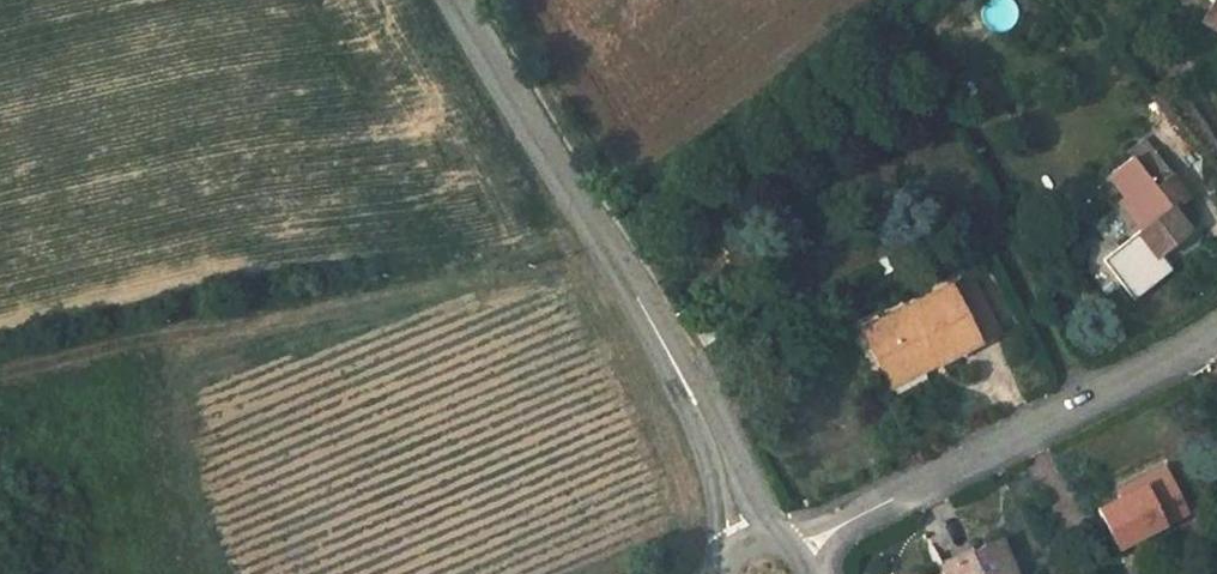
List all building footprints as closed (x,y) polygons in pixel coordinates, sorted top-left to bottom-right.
[(1203,20),(1216,30),(1216,0),(1215,0),(1203,20)] [(1140,137),(1124,150),(1127,154),(1103,173),(1141,222),(1100,254),(1135,298),(1174,268),(1161,252),(1191,230),(1184,221),(1193,215),(1184,203),(1192,197),(1173,173),(1170,175),(1140,137)] [(934,352),(939,363),(995,332),(998,331),(968,276),(879,324),(877,320),(859,330),(867,348),(871,346),(887,377),(934,352)] [(893,388),(939,363),(934,352),(887,377),(889,381),(893,388)] [(1119,491),(1123,497),(1169,475),(1165,468),(1119,491)] [(1187,512),(1169,475),(1123,497),(1099,509),(1118,546),(1187,512)] [(1001,538),(944,564),(949,573),(1018,573),(1001,538)]
